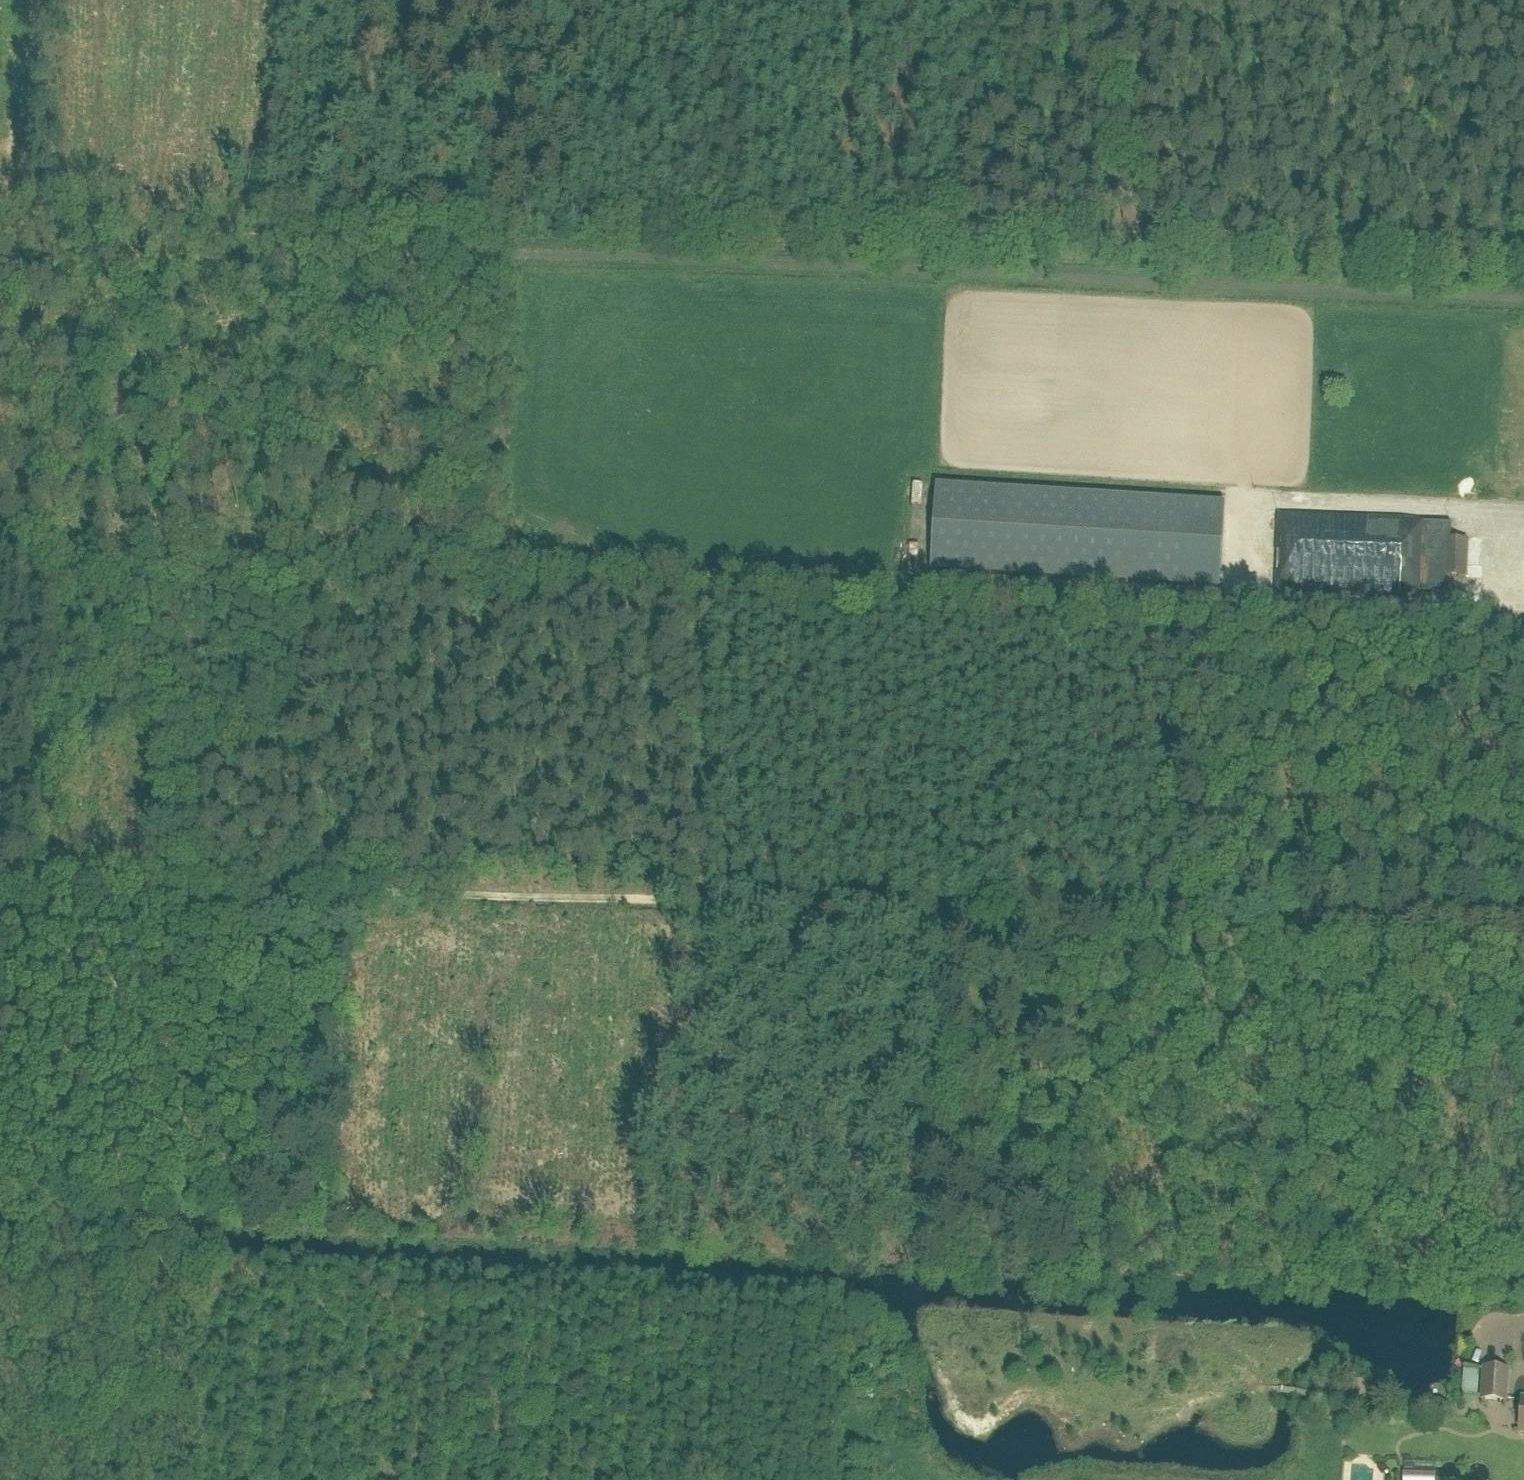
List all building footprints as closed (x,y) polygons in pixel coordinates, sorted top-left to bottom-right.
[(930,571),(1219,590),(1225,504),(936,486),(930,571)] [(1443,579),(1467,581),(1466,538),(1466,541),(1450,541),(1450,526),(1280,522),(1278,588),(1443,593),(1443,579)] [(1487,559),(1490,591),(1523,588),(1523,556),(1487,559)] [(1509,1369),(1481,1367),(1479,1401),(1507,1402),(1509,1369)]
